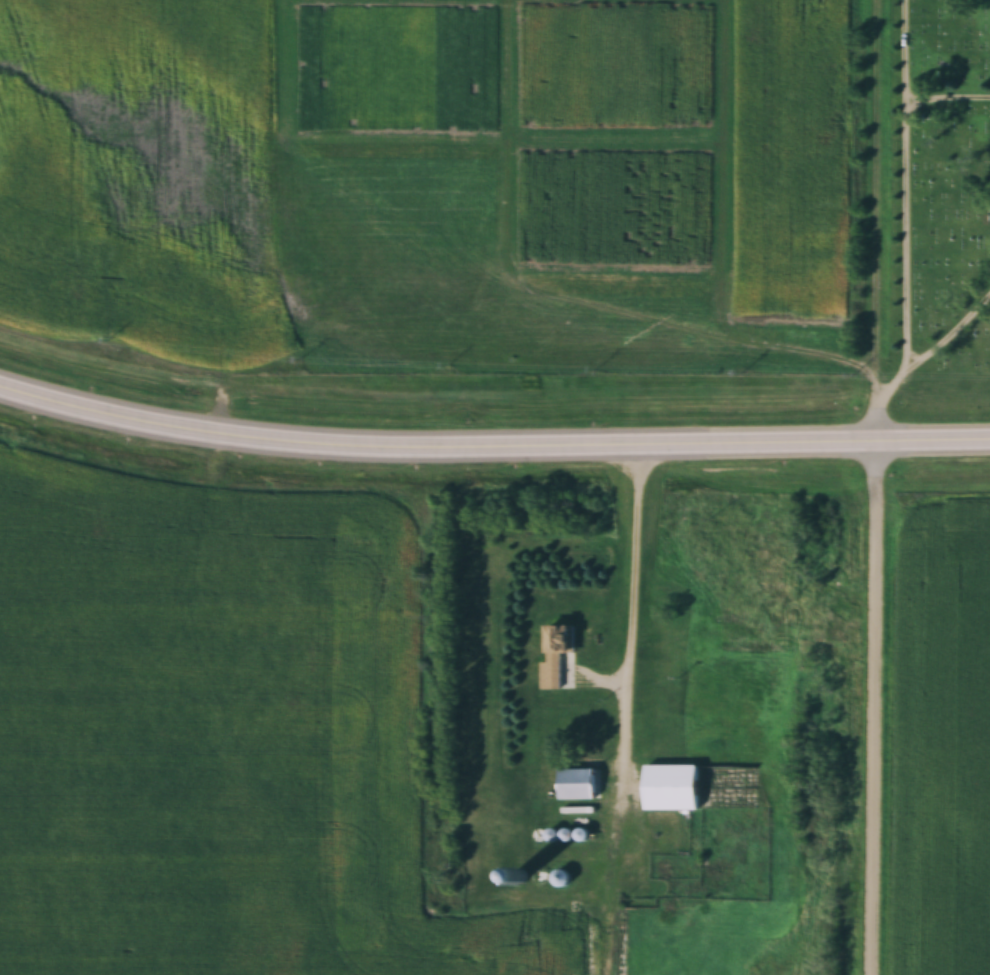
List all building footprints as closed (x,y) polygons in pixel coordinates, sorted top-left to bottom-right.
[(540,662),(540,690),(562,690),(562,654),(576,654),(576,626),(547,626),(547,662),(540,662)] [(699,765),(646,765),(646,810),(699,810),(699,765)] [(560,800),(595,800),(595,770),(560,770),(560,800)]
